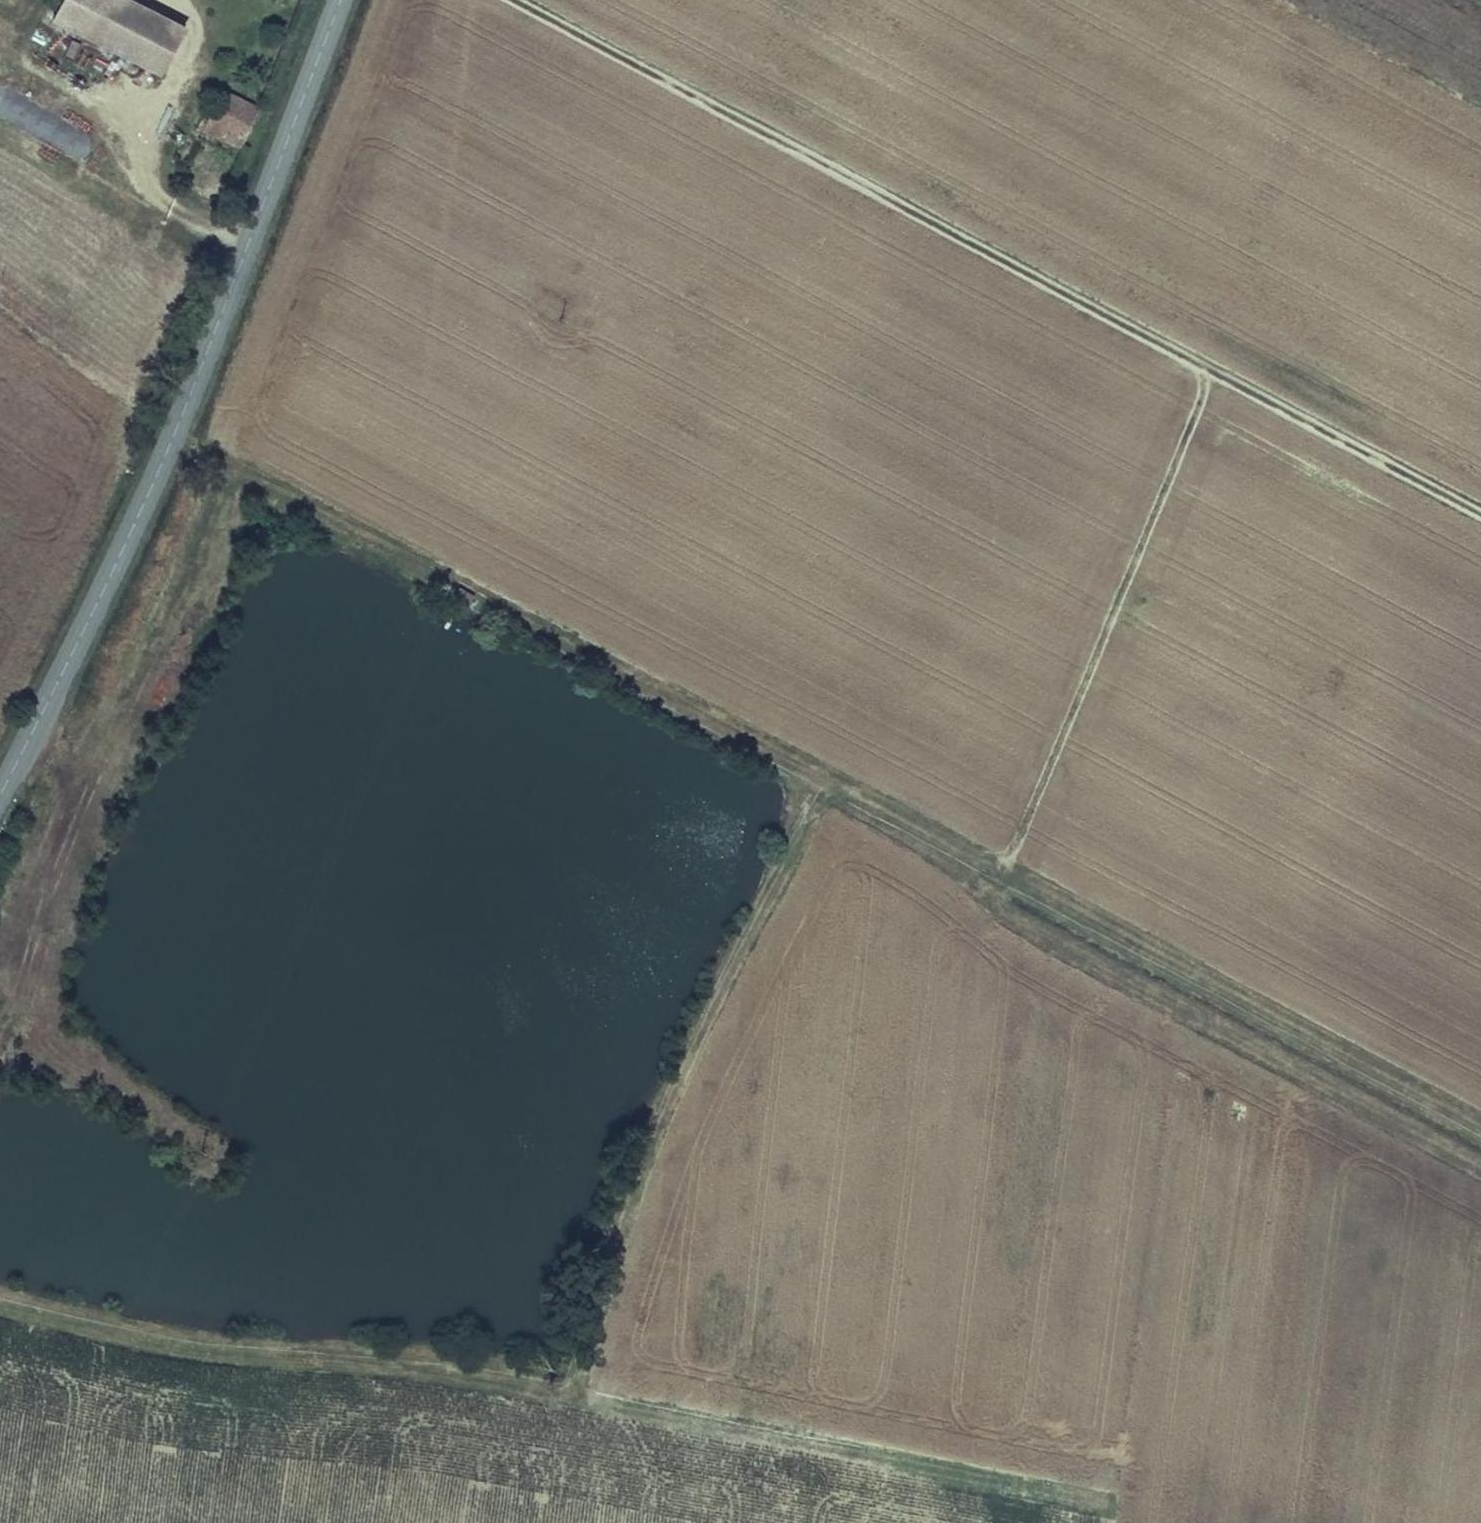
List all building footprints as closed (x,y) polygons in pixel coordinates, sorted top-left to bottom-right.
[(125,0),(112,0),(111,3),(106,0),(63,0),(53,19),(159,74),(183,30),(125,0)] [(241,147),(258,110),(221,92),(202,130),(241,147)]
